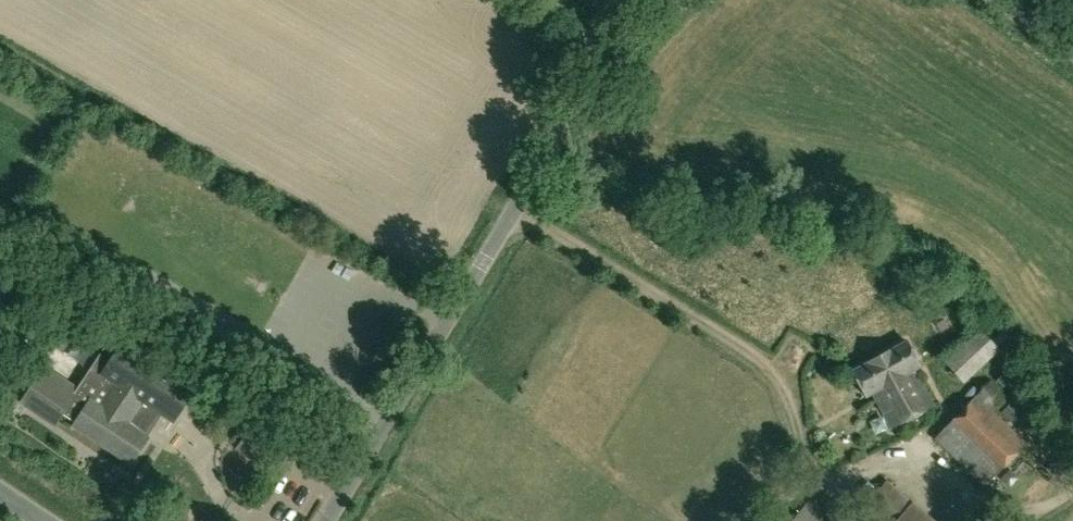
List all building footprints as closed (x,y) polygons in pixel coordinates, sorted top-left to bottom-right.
[(6,299),(8,282),(9,277),(3,277),(0,276),(0,298),(6,299)] [(139,360),(146,349),(115,329),(77,388),(45,367),(22,402),(55,424),(62,414),(76,423),(75,425),(127,459),(160,410),(169,416),(185,390),(139,360)] [(964,383),(999,349),(981,329),(945,362),(964,383)] [(934,405),(915,369),(921,366),(907,340),(852,370),(866,396),(872,393),(891,428),(934,405)] [(1001,365),(990,371),(998,387),(1009,382),(1001,365)] [(984,485),(1026,443),(991,409),(1004,395),(990,381),(935,437),(984,485)] [(1011,423),(1020,413),(1010,403),(1001,412),(1011,423)] [(263,464),(270,453),(245,436),(238,447),(263,464)] [(912,504),(887,481),(867,505),(886,520),(933,520),(912,504)] [(810,500),(792,520),(835,520),(810,500)]
